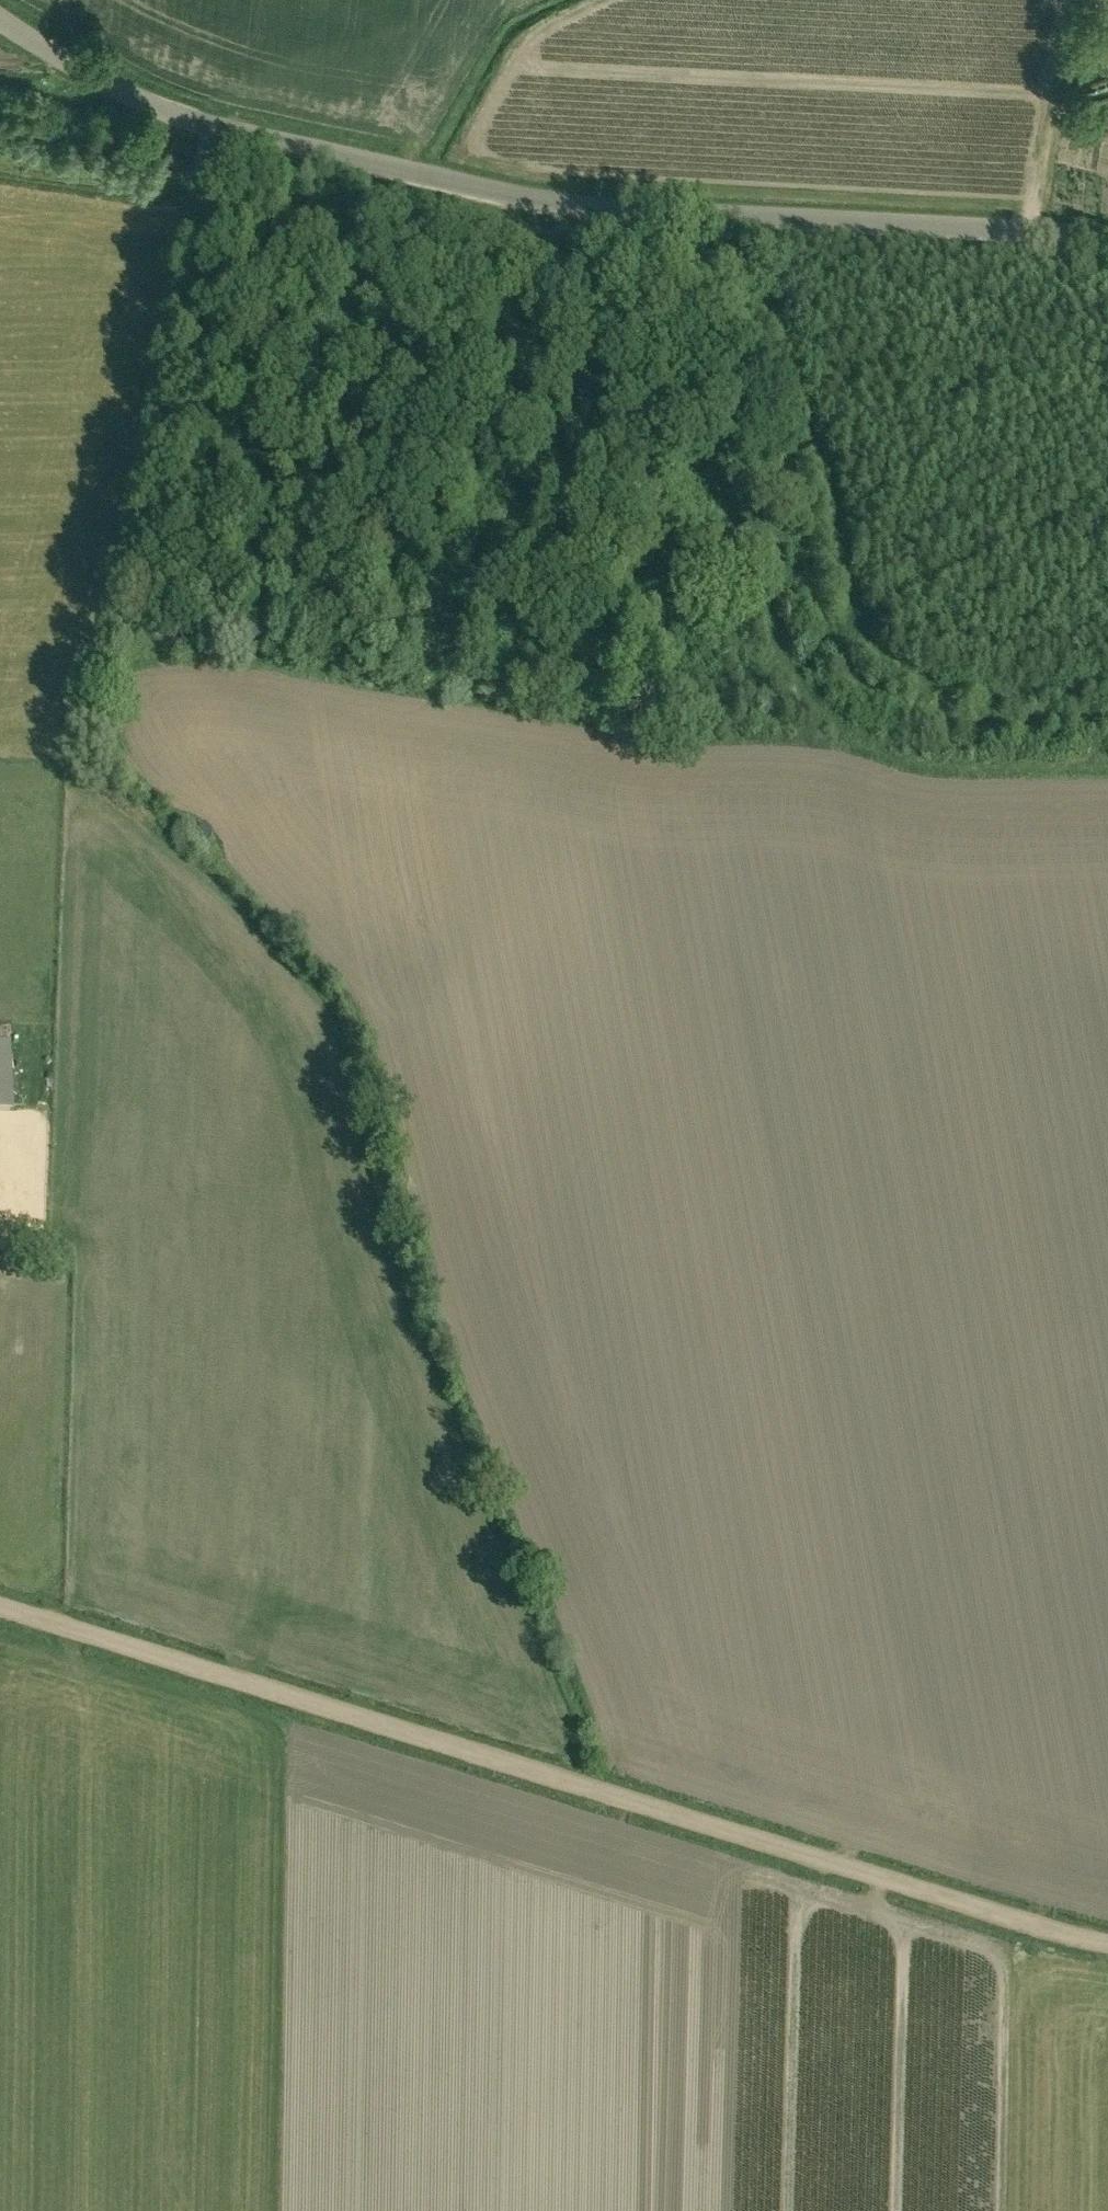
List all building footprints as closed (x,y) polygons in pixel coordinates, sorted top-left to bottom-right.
[(0,1040),(0,1108),(14,1107),(11,1040),(0,1040)]
